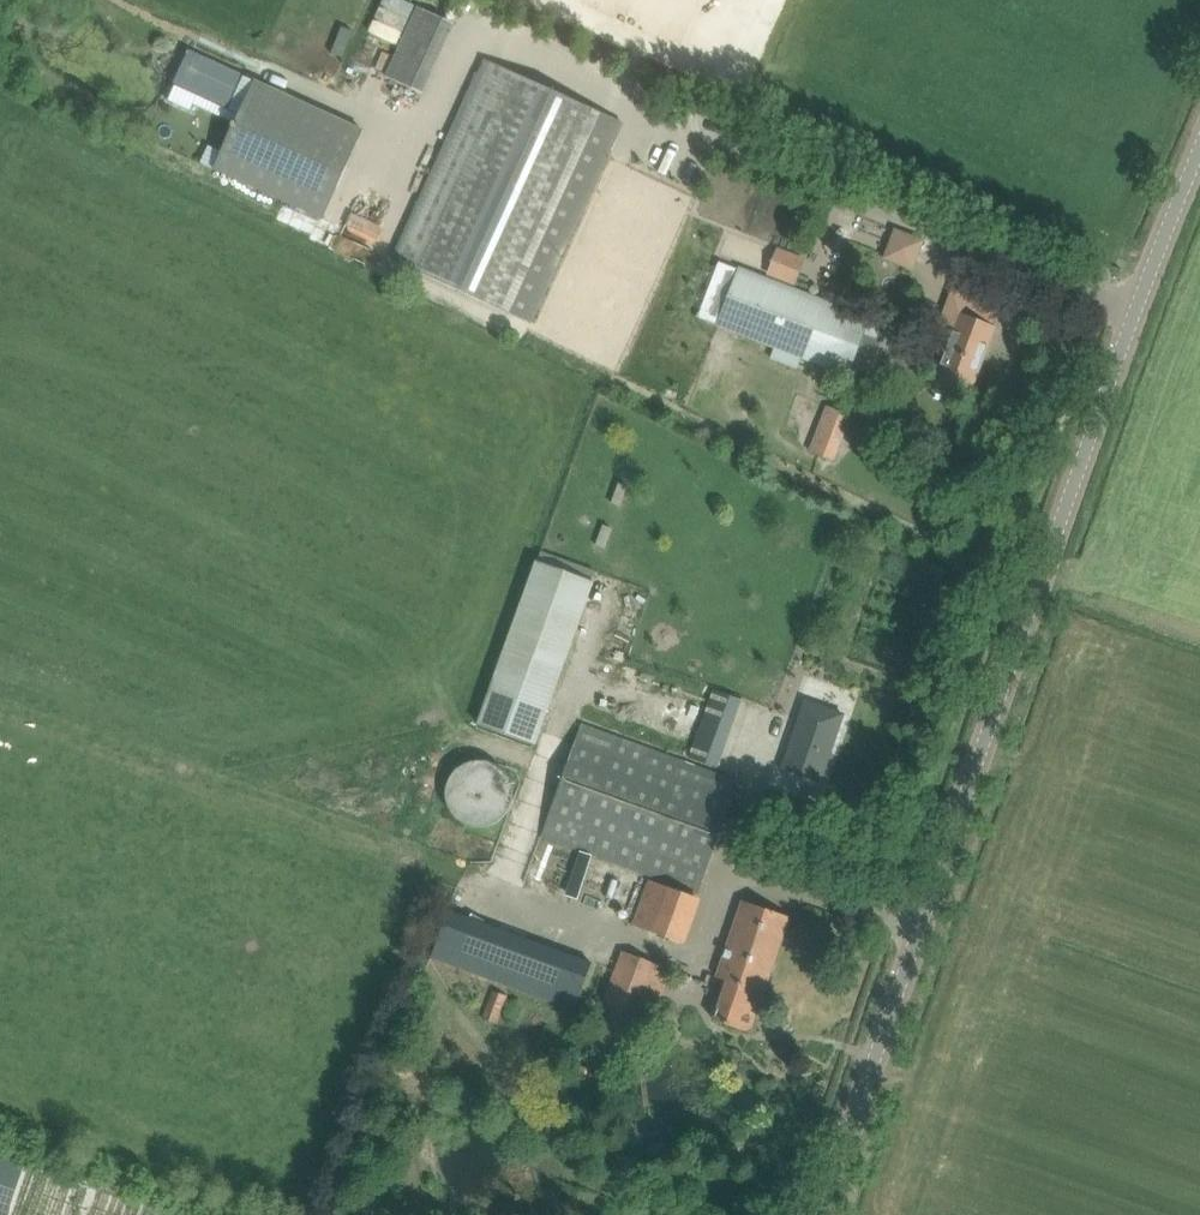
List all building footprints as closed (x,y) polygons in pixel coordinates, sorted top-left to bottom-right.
[(414,5),(403,0),(382,0),(380,4),(386,8),(408,18),(414,5)] [(385,11),(378,9),(373,20),(379,24),(401,34),(407,21),(385,11)] [(378,26),(371,25),(366,35),(372,40),(394,50),(400,37),(378,26)] [(175,84),(228,108),(243,75),(244,75),(188,49),(172,83),(175,84)] [(394,258),(530,321),(612,142),(590,132),(600,110),(486,57),(394,258)] [(323,217),(363,130),(253,80),(213,168),(323,217)] [(885,257),(913,268),(923,240),(896,229),(885,257)] [(804,258),(778,248),(768,272),(794,282),(804,258)] [(771,356),(797,366),(801,355),(845,372),(861,332),(884,341),(890,325),(812,295),(739,267),(718,323),(775,345),(771,356)] [(996,326),(973,318),(961,313),(934,383),(969,396),(996,326)] [(832,459),(850,413),(828,405),(810,451),(832,459)] [(593,576),(534,556),(478,722),(537,742),(593,576)] [(846,713),(809,700),(785,767),(822,780),(846,713)] [(541,836),(674,884),(697,892),(737,781),(715,772),(693,764),(686,783),(575,743),(541,836)] [(454,812),(456,814),(459,817),(463,820),(468,822),(472,823),(475,823),(479,824),(482,823),(486,823),(490,821),(492,820),(495,819),(498,817),(500,815),(502,813),(503,811),(504,810),(506,807),(507,804),(508,801),(509,798),(509,794),(509,791),(509,789),(509,786),(508,783),(506,779),(505,776),(503,773),(501,771),(497,768),(496,767),(492,764),(489,763),(486,762),(482,762),(477,761),(473,762),(471,762),(469,763),(464,765),(462,766),(459,768),(457,770),(454,774),(452,775),(451,778),(449,781),(448,784),(448,787),(447,791),(447,794),(447,796),(448,799),(449,802),(451,806),(452,809),(454,812)] [(652,931),(669,886),(650,879),(633,924),(652,931)] [(715,1019),(727,1024),(750,1032),(789,916),(767,908),(744,900),(718,977),(728,980),(715,1019)] [(576,1010),(596,960),(527,933),(508,984),(576,1010)] [(590,1041),(627,1054),(660,964),(623,951),(590,1041)] [(483,1018),(497,1023),(508,995),(493,990),(483,1018)] [(23,1165),(0,1156),(0,1214),(6,1214),(23,1165)]
